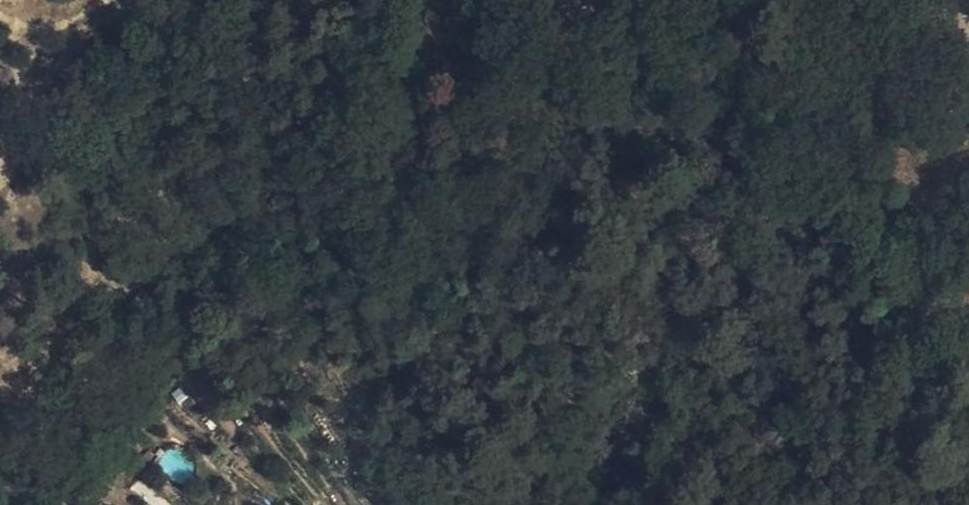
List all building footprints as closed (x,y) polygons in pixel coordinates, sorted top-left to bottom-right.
[(160,449),(157,453),(154,456),(160,460),(164,454),(160,449)]
